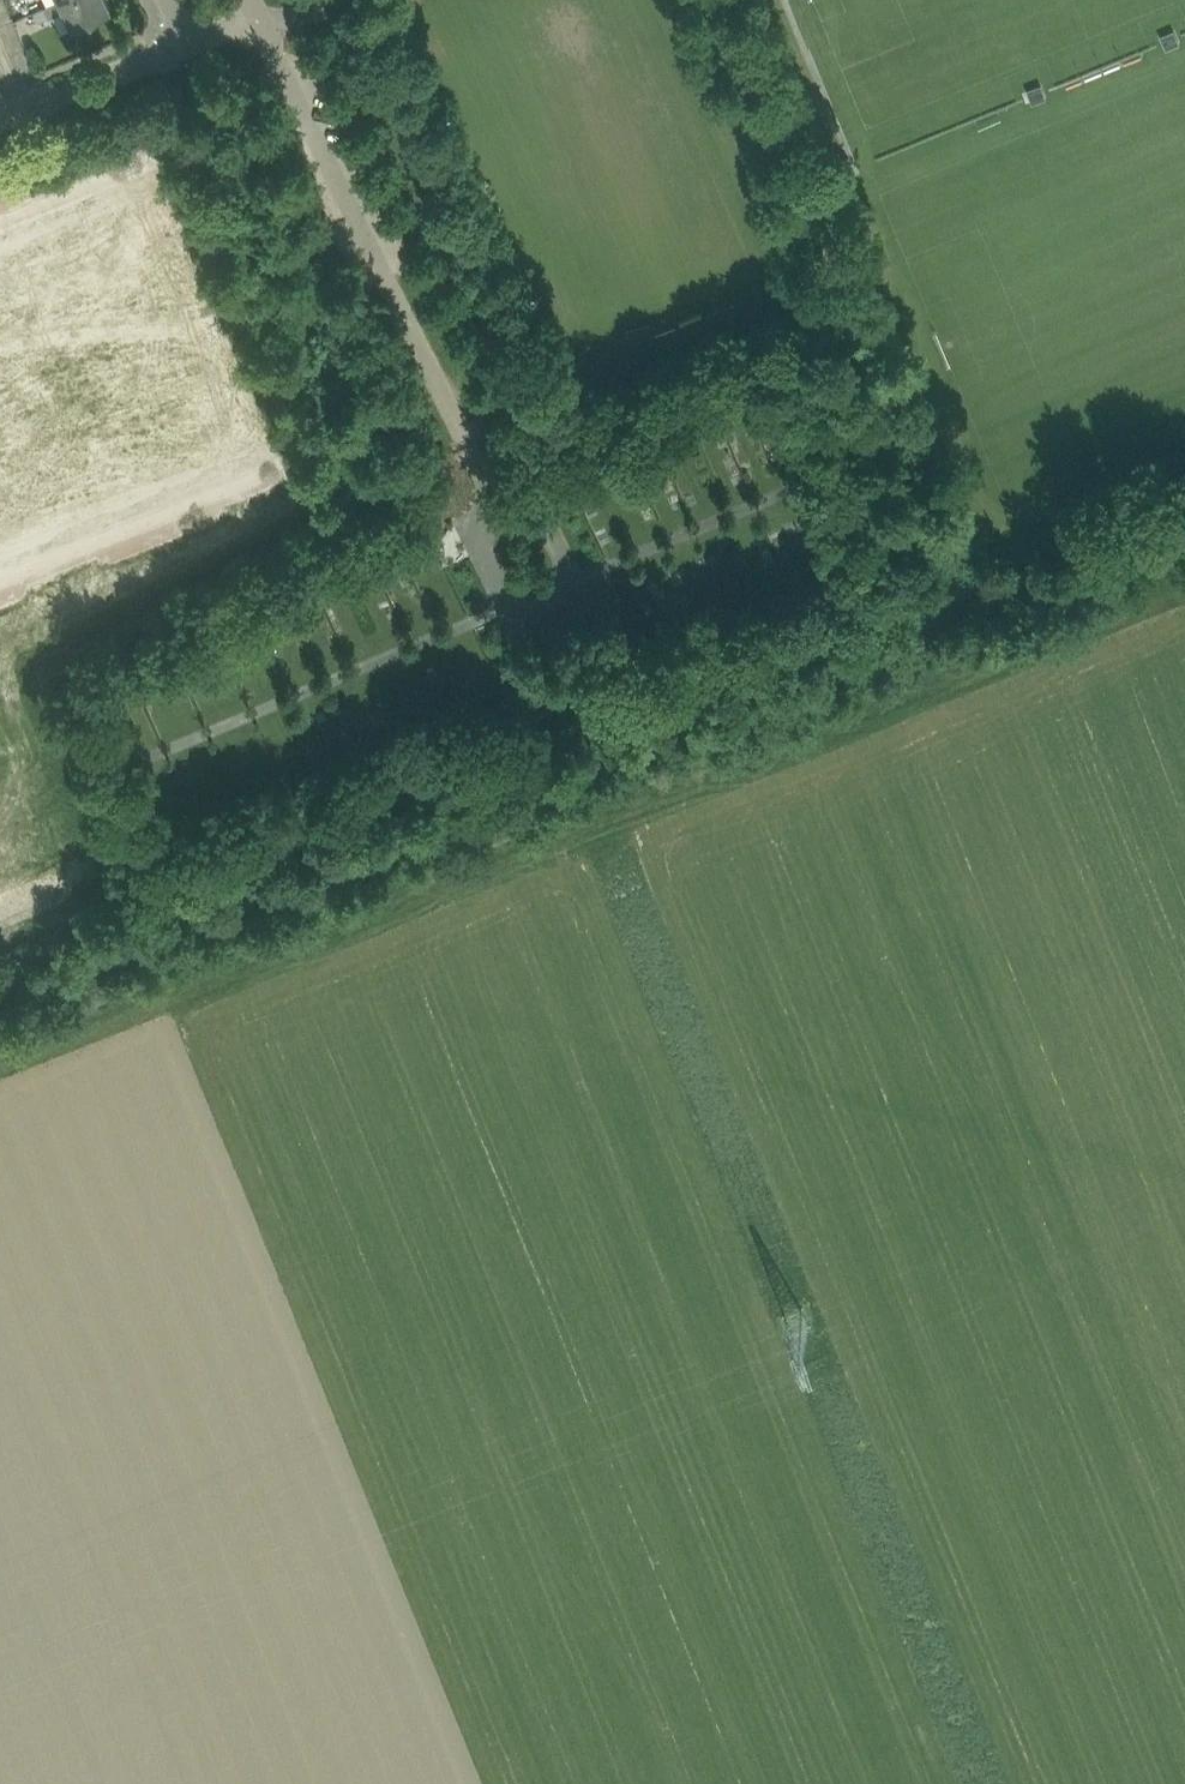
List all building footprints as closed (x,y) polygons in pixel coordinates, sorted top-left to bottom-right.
[(10,19),(2,0),(0,0),(0,23),(10,19)] [(109,9),(105,0),(57,0),(56,0),(42,7),(48,18),(62,11),(70,29),(109,9)] [(1172,29),(1157,36),(1164,53),(1179,45),(1172,29)] [(1039,83),(1022,90),(1029,106),(1045,99),(1039,83)] [(13,815),(0,780),(0,821),(13,815)]
